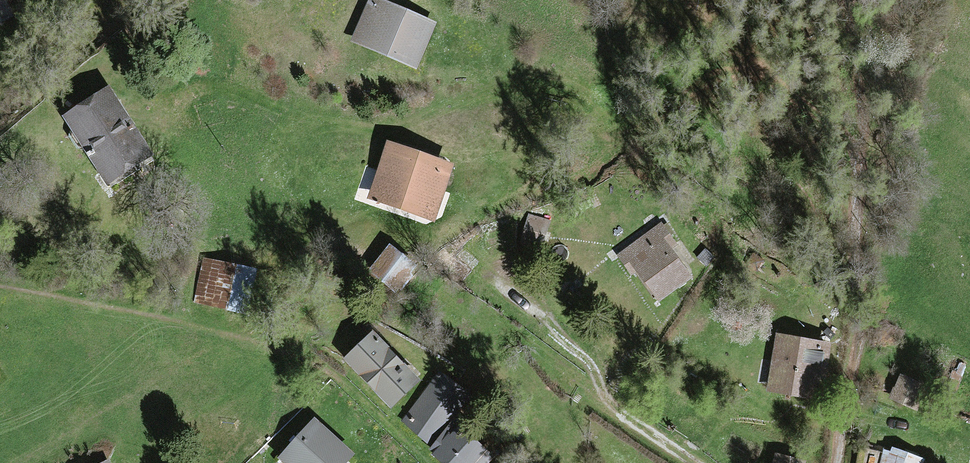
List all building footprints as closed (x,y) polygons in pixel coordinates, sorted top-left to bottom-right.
[(15,24),(3,0),(0,0),(0,31),(15,24)] [(26,12),(50,0),(20,0),(26,12)] [(377,0),(370,0),(352,45),(418,72),(438,25),(377,0)] [(109,89),(62,120),(114,199),(161,169),(109,89)] [(457,169),(390,146),(370,203),(437,226),(457,169)] [(549,224),(528,218),(521,245),(542,250),(549,224)] [(658,229),(622,254),(659,305),(695,279),(658,229)] [(419,268),(390,247),(366,281),(395,301),(419,268)] [(256,271),(201,263),(194,309),(249,317),(256,271)] [(373,334),(345,362),(393,410),(421,382),(373,334)] [(830,343),(775,335),(766,393),(821,402),(830,343)] [(454,422),(422,396),(399,425),(430,451),(454,422)] [(317,417),(278,459),(282,462),(350,462),(358,455),(317,417)] [(461,427),(433,457),(439,462),(489,462),(493,459),(461,427)] [(889,449),(884,462),(926,462),(927,461),(889,449)]
